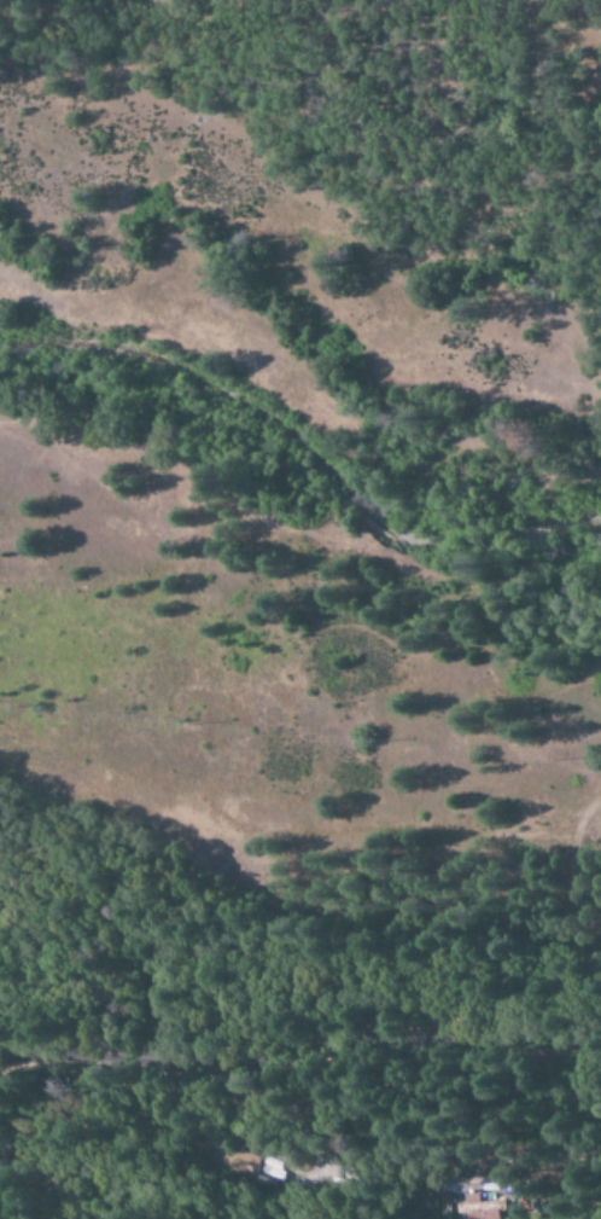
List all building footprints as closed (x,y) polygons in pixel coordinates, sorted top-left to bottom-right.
[(440,1218),(448,1218),(448,1214),(465,1213),(466,1218),(497,1218),(497,1211),(502,1211),(502,1200),(479,1201),(478,1191),(499,1190),(498,1176),(437,1179),(440,1218)]
